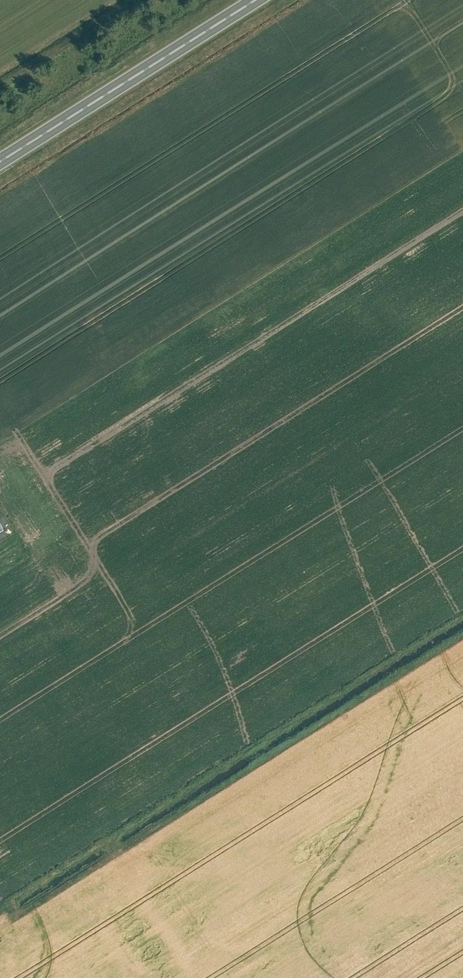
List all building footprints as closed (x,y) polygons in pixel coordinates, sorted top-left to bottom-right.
[(12,533),(0,512),(0,539),(12,533)]
